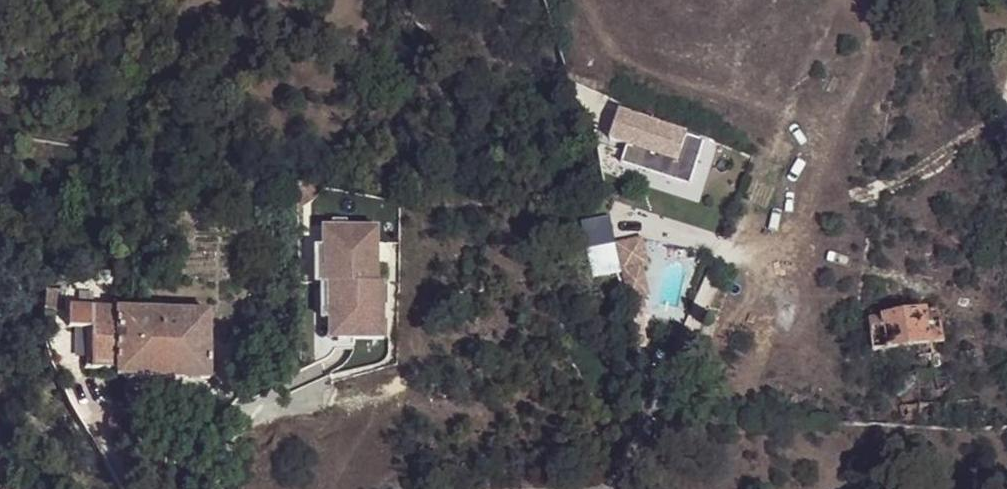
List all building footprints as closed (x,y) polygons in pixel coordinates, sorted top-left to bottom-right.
[(634,134),(639,117),(619,110),(610,137),(631,144),(634,134)] [(651,121),(639,117),(634,134),(646,138),(651,121)] [(687,133),(651,121),(646,138),(643,148),(678,160),(687,133)] [(376,222),(329,222),(329,242),(322,242),(321,278),(327,278),(327,314),(335,314),(335,334),(382,334),(381,278),(376,278),(376,222)] [(329,242),(329,222),(321,222),(322,242),(329,242)] [(626,311),(652,306),(638,233),(612,238),(626,311)] [(322,242),(313,242),(312,278),(319,279),(321,278),(322,242)] [(318,314),(327,314),(327,278),(321,278),(319,279),(318,314)] [(208,380),(211,314),(116,309),(66,307),(65,334),(93,336),(91,368),(116,369),(116,377),(117,376),(208,380)] [(927,310),(883,316),(886,347),(888,351),(894,350),(893,345),(922,342),(924,353),(932,353),(934,363),(936,381),(950,379),(940,312),(937,309),(927,310)] [(335,334),(335,314),(327,314),(328,334),(335,334)] [(886,347),(883,316),(869,318),(872,349),(886,347)] [(904,367),(918,365),(918,354),(904,356),(904,367)] [(937,401),(936,381),(934,363),(918,365),(904,367),(901,368),(904,404),(937,401)] [(994,378),(995,397),(1006,397),(1006,378),(994,378)]
